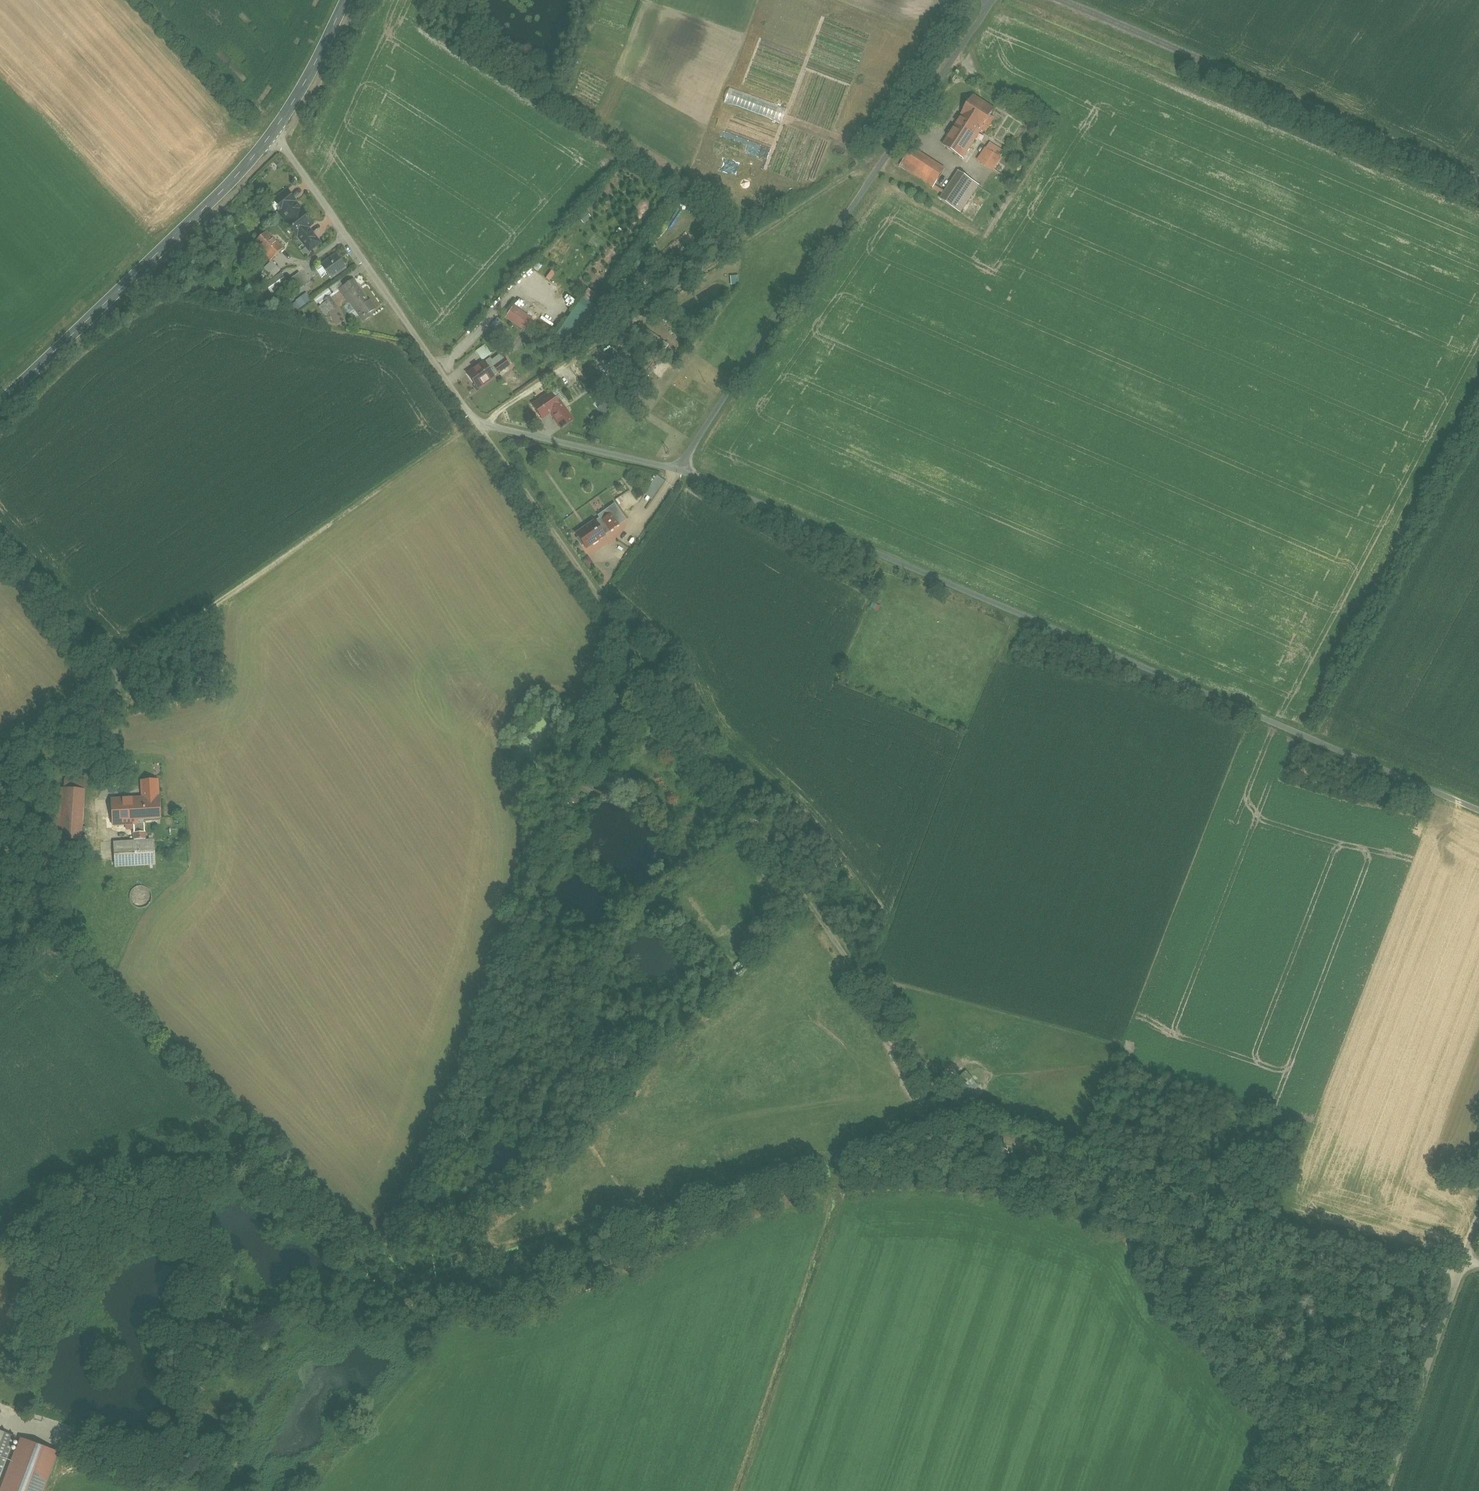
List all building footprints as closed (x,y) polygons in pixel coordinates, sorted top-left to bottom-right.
[(945,139),(966,153),(995,107),(974,94),(945,139)] [(1008,147),(992,136),(980,155),(996,166),(997,165),(1001,158),(1008,147)] [(917,143),(905,162),(936,183),(940,176),(949,164),(917,143)] [(1009,163),(1001,158),(997,165),(1004,170),(1009,163)] [(961,165),(949,182),(944,189),(942,193),(963,207),(982,179),(961,165)] [(949,182),(940,176),(936,183),(944,189),(949,182)] [(292,189),(276,201),(280,206),(282,205),(291,217),(290,218),(296,226),(305,219),(311,214),(306,206),(303,208),(293,196),(296,194),(292,189)] [(305,219),(296,226),(308,242),(312,247),(321,239),(305,219)] [(265,228),(257,236),(272,251),(280,243),(265,228)] [(339,246),(323,258),(330,268),(334,273),(350,261),(339,246)] [(274,255),(266,263),(276,271),(283,264),(274,255)] [(330,268),(323,258),(318,262),(325,272),(330,268)] [(287,277),(290,275),(284,266),(268,278),(274,287),(287,277)] [(310,278),(302,267),(290,275),(287,277),(295,288),(310,278)] [(341,283),(346,280),(342,275),(331,282),(335,288),(334,289),(335,290),(343,285),(341,283)] [(375,305),(354,275),(346,280),(341,283),(343,285),(362,313),(375,305)] [(731,276),(731,285),(740,285),(739,276),(731,276)] [(334,289),(335,288),(331,282),(316,293),(320,298),(322,297),(329,292),(334,289)] [(603,294),(599,291),(595,297),(595,298),(599,300),(603,294)] [(329,292),(322,297),(323,299),(321,301),(327,310),(337,303),(329,292)] [(601,304),(584,293),(561,325),(577,337),(601,304)] [(291,313),(311,302),(307,294),(287,306),(291,313)] [(517,298),(510,307),(528,320),(535,311),(517,298)] [(341,303),(333,308),(339,319),(348,315),(341,303)] [(487,338),(478,345),(485,355),(494,348),(487,338)] [(506,352),(499,357),(503,364),(511,358),(506,352)] [(485,363),(468,374),(477,389),(495,377),(485,363)] [(552,386),(533,399),(543,413),(552,407),(562,400),(552,386)] [(564,399),(562,400),(552,407),(560,419),(563,423),(575,415),(564,399)] [(658,476),(645,494),(653,500),(665,482),(658,476)] [(604,515),(613,509),(609,502),(601,507),(600,508),(604,515)] [(613,509),(604,515),(611,525),(620,519),(613,509)] [(578,536),(585,547),(604,535),(596,521),(585,528),(586,530),(578,536)] [(104,711),(88,717),(90,724),(106,718),(104,711)] [(146,790),(114,792),(115,820),(135,819),(135,834),(150,834),(149,819),(165,818),(163,789),(160,790),(159,774),(145,775),(146,790)] [(85,834),(88,784),(63,782),(60,833),(85,834)] [(150,834),(135,834),(117,835),(118,862),(158,860),(157,833),(150,834)] [(154,884),(151,882),(147,880),(142,880),(138,882),(135,885),(134,890),(134,894),(136,898),(139,901),(143,902),(148,902),(151,901),(155,897),(156,893),(156,889),(154,884)] [(495,1113),(489,1106),(478,1115),(483,1122),(495,1113)] [(0,1424),(0,1478),(17,1430),(0,1424)] [(23,1431),(0,1490),(46,1490),(63,1446),(23,1431)]
